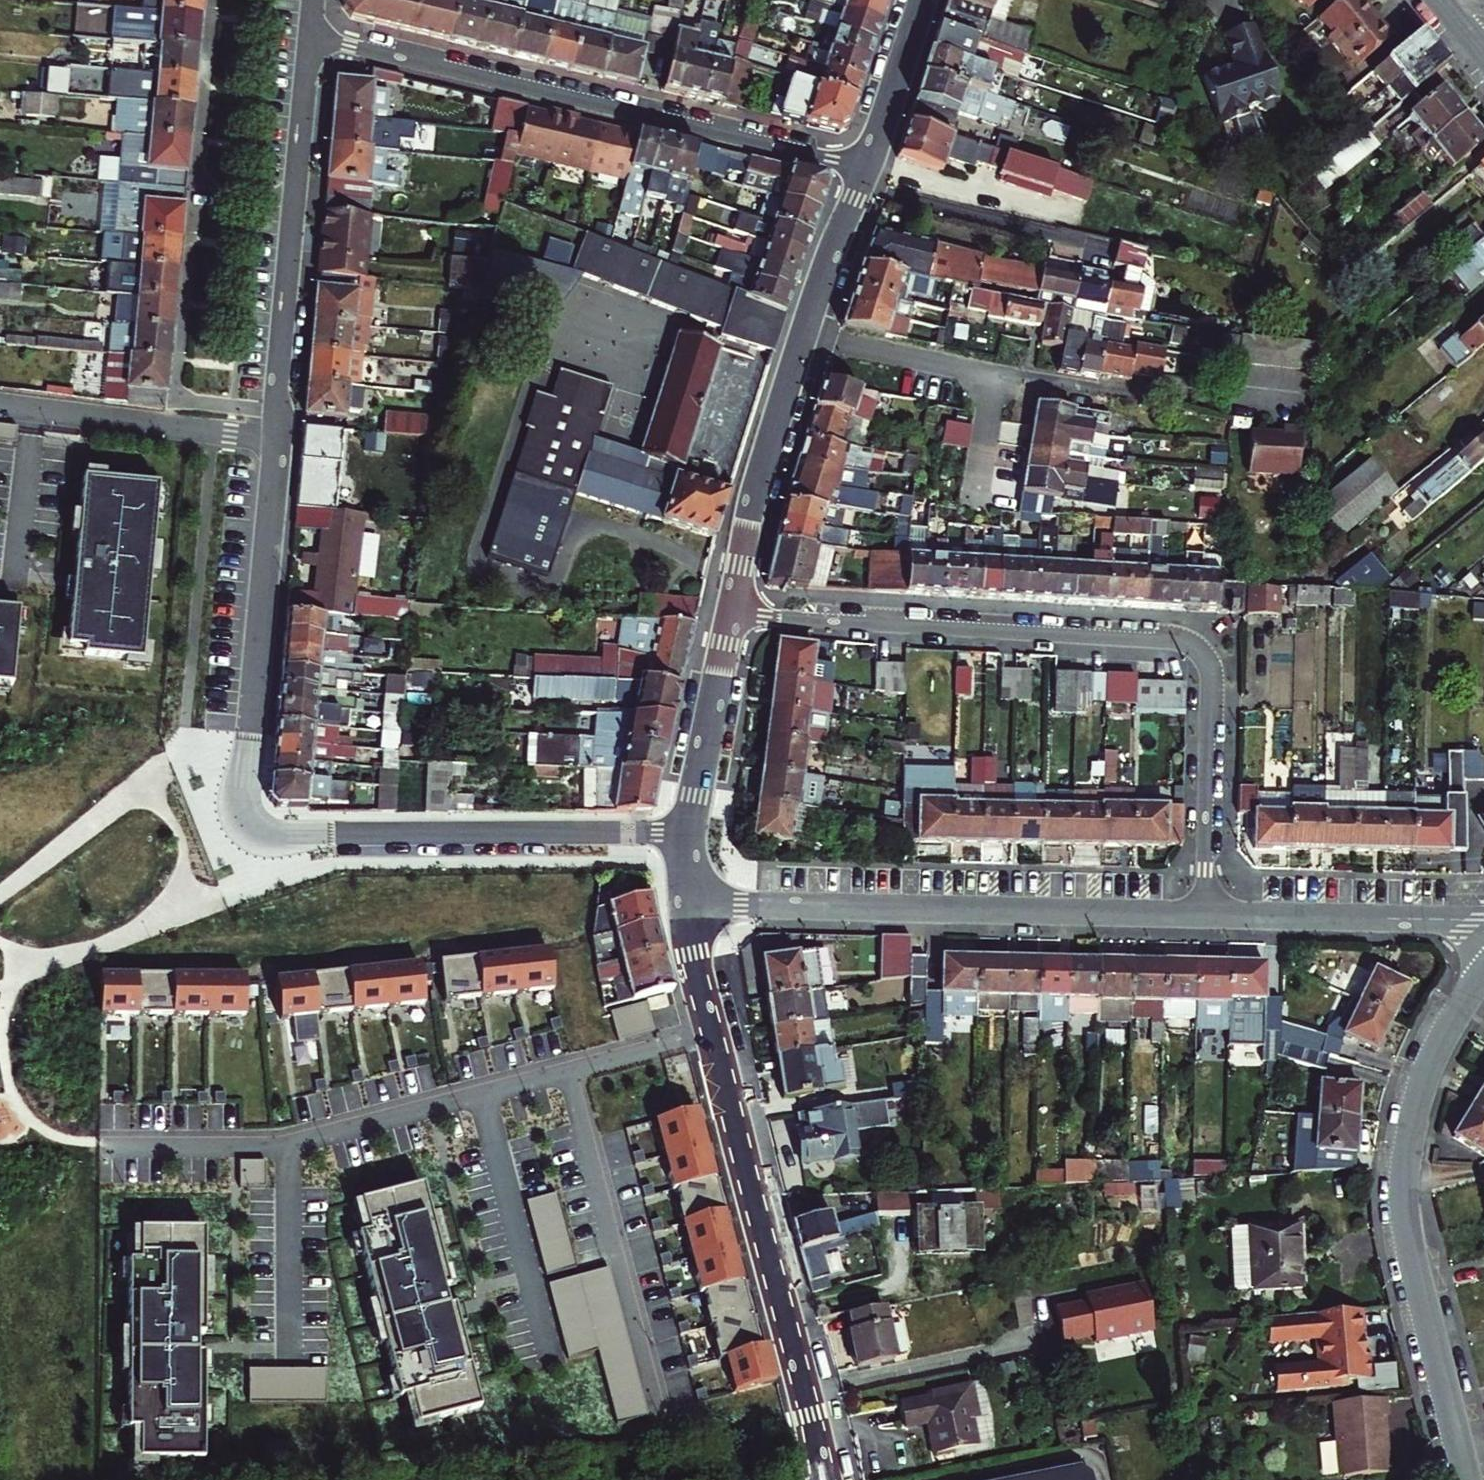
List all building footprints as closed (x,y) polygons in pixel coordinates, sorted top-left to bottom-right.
[(147,11),(201,16),(202,0),(148,0),(147,11)] [(465,15),(457,50),(487,56),(501,0),(468,0),(465,15)] [(487,56),(519,64),(533,6),(535,0),(501,0),(487,56)] [(565,0),(535,0),(533,6),(519,64),(548,71),(565,0)] [(596,0),(565,0),(548,71),(578,78),(596,0)] [(606,0),(596,0),(578,78),(608,85),(624,18),(627,5),(606,0)] [(712,7),(731,11),(733,0),(714,0),(712,7)] [(750,10),(762,14),(765,0),(752,0),(752,3),(750,10)] [(892,14),(855,2),(847,0),(804,0),(802,6),(812,10),(832,16),(848,21),(886,33),(892,14)] [(855,2),(892,14),(897,0),(847,0),(855,2)] [(951,40),(1000,56),(1016,62),(1032,67),(1040,70),(1047,48),(1016,37),(1028,0),(965,0),(951,40)] [(1113,4),(1135,12),(1140,0),(1114,0),(1113,4)] [(1135,12),(1176,26),(1187,14),(1193,12),(1160,0),(1140,0),(1135,12)] [(1323,25),(1353,0),(1298,0),(1314,20),(1317,18),(1323,25)] [(432,11),(427,10),(409,8),(386,5),(349,1),(347,16),(357,26),(420,41),(457,50),(465,15),(448,12),(432,11)] [(673,3),(670,15),(685,18),(687,5),(673,3)] [(1364,75),(1371,83),(1408,54),(1376,17),(1374,18),(1366,8),(1335,34),(1348,51),(1343,55),(1361,78),(1364,75)] [(812,10),(806,28),(826,35),(842,40),(880,52),(886,33),(848,21),(832,16),(812,10)] [(144,43),(198,48),(201,16),(147,11),(144,43)] [(659,26),(624,18),(608,85),(644,94),(651,60),(676,65),(680,42),(685,18),(670,15),(662,13),(659,26)] [(113,25),(111,40),(137,42),(138,28),(113,25)] [(744,42),(742,49),(754,53),(759,34),(747,29),(744,42)] [(726,113),(737,68),(739,59),(742,49),(744,42),(725,37),(723,42),(721,52),(720,54),(707,108),(726,113)] [(702,48),(702,50),(689,105),(707,108),(720,54),(721,52),(723,42),(705,38),(702,48)] [(835,60),(873,72),(880,52),(842,40),(835,60)] [(1000,56),(951,40),(944,64),(982,77),(1008,86),(1024,91),(1032,67),(1016,62),(1000,56)] [(1266,41),(1237,51),(1249,83),(1215,94),(1233,143),(1246,138),(1254,161),(1265,165),(1273,162),(1264,133),(1261,126),(1273,122),(1274,125),(1281,127),(1291,124),(1293,114),(1266,41)] [(680,42),(676,65),(669,100),(689,105),(702,50),(702,48),(680,42)] [(141,74),(195,79),(198,48),(144,43),(141,74)] [(739,59),(737,68),(750,72),(754,53),(742,49),(739,59)] [(1446,65),(1434,50),(1389,87),(1383,91),(1392,102),(1382,110),(1386,114),(1396,106),(1401,102),(1407,97),(1412,93),(1446,65)] [(873,72),(835,60),(820,55),(814,52),(807,71),(813,73),(830,78),(867,91),(873,72)] [(982,77),(944,64),(936,86),(974,99),(982,77)] [(1446,65),(1412,93),(1407,97),(1401,102),(1396,106),(1409,123),(1414,118),(1425,109),(1459,81),(1446,65)] [(796,67),(790,86),(802,90),(823,97),(861,110),(867,91),(830,78),(813,73),(807,71),(796,67)] [(741,117),(752,73),(750,72),(737,68),(726,113),(741,117)] [(191,109),(195,79),(141,74),(139,74),(136,104),(191,109)] [(412,81),(383,74),(380,84),(410,91),(412,81)] [(380,89),(347,84),(343,118),(377,123),(393,125),(398,125),(400,116),(396,115),(399,95),(380,93),(380,89)] [(928,111),(955,120),(969,125),(972,116),(1003,127),(1021,133),(1026,117),(974,99),(936,86),(928,111)] [(823,97),(802,90),(794,111),(781,106),(774,125),(842,141),(853,134),(861,110),(823,97)] [(55,116),(56,92),(19,92),(19,115),(55,116)] [(148,137),(188,141),(191,109),(136,104),(133,104),(114,102),(111,134),(122,135),(131,136),(148,137)] [(535,111),(508,105),(503,139),(515,140),(528,142),(534,116),(535,111)] [(1435,123),(1425,109),(1414,118),(1409,123),(1389,139),(1377,149),(1331,187),(1340,199),(1398,151),(1399,151),(1420,134),(1434,150),(1439,156),(1434,160),(1437,164),(1475,133),(1455,107),(1435,123)] [(948,144),(955,120),(928,111),(920,135),(948,144)] [(534,116),(528,142),(524,161),(563,170),(575,121),(558,117),(557,121),(534,116)] [(972,116),(969,125),(1000,135),(1003,127),(972,116)] [(343,118),(340,150),(376,153),(393,155),(408,156),(419,158),(423,129),(398,125),(393,125),(377,123),(343,118)] [(575,121),(563,170),(600,179),(612,135),(591,130),(592,125),(575,121)] [(1325,191),(1378,147),(1365,130),(1311,174),(1325,191)] [(1475,133),(1437,164),(1440,168),(1445,164),(1450,170),(1462,185),(1483,166),(1483,144),(1475,133)] [(117,184),(143,186),(147,186),(183,190),(185,174),(188,141),(148,137),(131,136),(122,135),(117,184)] [(635,188),(642,159),(629,155),(633,140),(612,135),(600,179),(635,188)] [(909,166),(953,181),(957,168),(972,173),(973,168),(1001,178),(1003,170),(1015,173),(1010,187),(1015,188),(1012,195),(1059,210),(1063,200),(1098,212),(1103,195),(948,144),(920,135),(909,166)] [(642,159),(647,139),(634,136),(633,140),(629,155),(642,159)] [(668,144),(647,139),(642,159),(635,188),(625,225),(647,230),(653,208),(659,184),(668,144)] [(528,142),(515,140),(508,169),(522,170),(524,161),(528,142)] [(687,149),(668,144),(659,184),(653,208),(672,212),(673,205),(678,187),(687,149)] [(708,154),(687,149),(678,187),(673,205),(672,212),(693,217),(696,202),(699,192),(702,178),(708,154)] [(376,153),(340,150),(335,199),(377,205),(379,188),(389,189),(403,191),(404,179),(390,178),(393,155),(376,153)] [(1434,160),(1439,156),(1434,150),(1429,154),(1434,160)] [(723,172),(727,159),(717,156),(708,154),(702,178),(719,184),(723,172)] [(727,159),(723,172),(755,181),(759,167),(727,159)] [(1445,174),(1450,170),(1445,164),(1440,168),(1445,174)] [(830,185),(759,167),(755,181),(793,192),(834,204),(838,193),(830,185)] [(43,177),(0,173),(0,192),(41,195),(43,177)] [(178,240),(183,190),(147,186),(143,186),(117,184),(112,234),(121,235),(124,235),(178,240)] [(788,206),(828,219),(834,204),(793,192),(788,206)] [(335,199),(334,205),(377,209),(377,205),(335,199)] [(788,206),(777,202),(768,227),(819,245),(828,219),(788,206)] [(377,209),(334,205),(333,215),(376,220),(377,209)] [(1400,230),(1416,248),(1446,223),(1431,205),(1400,230)] [(571,233),(583,238),(589,216),(576,213),(571,233)] [(376,220),(333,215),(328,261),(326,279),(364,284),(369,284),(377,220),(376,220)] [(692,220),(687,240),(697,244),(702,224),(692,220)] [(819,245),(768,227),(748,220),(742,238),(758,244),(812,263),(819,245)] [(601,244),(618,251),(622,235),(604,231),(601,244)] [(98,262),(114,263),(121,263),(176,269),(178,240),(124,235),(121,235),(121,240),(100,238),(98,262)] [(0,249),(0,252),(21,254),(22,237),(1,236),(0,249)] [(464,237),(461,264),(484,266),(487,239),(464,237)] [(1329,237),(1319,244),(1327,254),(1336,246),(1329,237)] [(687,240),(683,258),(693,262),(697,244),(687,240)] [(812,263),(758,244),(755,253),(721,241),(718,251),(732,256),(758,265),(805,282),(812,263)] [(730,344),(778,359),(792,320),(762,308),(745,301),(698,283),(679,275),(658,267),(640,259),(633,256),(618,251),(601,244),(598,243),(583,279),(596,284),(732,337),(730,344)] [(1483,264),(1483,243),(1459,262),(1464,268),(1444,283),(1450,290),(1483,264)] [(942,258),(883,244),(872,277),(932,290),(963,297),(982,302),(988,303),(994,273),(942,258)] [(1344,257),(1336,246),(1327,254),(1335,264),(1344,257)] [(497,268),(489,298),(529,313),(550,333),(596,284),(583,279),(503,248),(497,268)] [(662,251),(658,267),(679,275),(683,258),(662,251)] [(805,282),(758,265),(732,256),(725,275),(745,282),(769,291),(799,301),(805,282)] [(1150,290),(1155,266),(1127,258),(1123,280),(1133,283),(1131,293),(1157,298),(1150,290)] [(4,285),(17,287),(18,275),(1,273),(2,262),(0,262),(0,285),(4,285)] [(118,297),(172,302),(176,269),(121,263),(118,297)] [(461,264),(457,294),(489,298),(497,268),(484,266),(461,264)] [(1450,290),(1445,293),(1451,300),(1460,293),(1474,312),(1483,304),(1483,264),(1450,290)] [(698,283),(745,301),(748,290),(702,272),(698,283)] [(1023,279),(994,273),(988,303),(1016,309),(1023,279)] [(864,301),(906,313),(912,297),(928,301),(932,290),(872,277),(864,301)] [(378,331),(382,286),(369,284),(364,284),(326,279),(321,325),(354,328),(378,331)] [(1045,316),(1052,285),(1023,279),(1016,309),(1045,316)] [(1059,319),(1081,324),(1086,325),(1087,319),(1082,318),(1088,293),(1052,285),(1045,316),(1054,318),(1059,319)] [(762,308),(792,320),(799,301),(769,291),(762,308)] [(1157,298),(1131,293),(1130,301),(1088,293),(1082,318),(1087,319),(1086,325),(1096,328),(1102,329),(1120,332),(1135,334),(1151,336),(1152,330),(1155,331),(1160,302),(1157,298)] [(115,324),(169,329),(172,302),(118,297),(115,324)] [(858,318),(913,332),(919,316),(906,313),(864,301),(858,318)] [(988,303),(982,302),(977,323),(997,327),(997,329),(1011,333),(1016,309),(988,303)] [(1054,318),(1045,316),(1016,309),(1011,333),(1043,340),(1049,341),(1051,333),(1054,318)] [(1483,339),(1483,309),(1437,348),(1452,366),(1483,339)] [(448,317),(445,339),(465,340),(468,319),(448,317)] [(858,318),(851,338),(867,342),(875,345),(907,351),(913,332),(858,318)] [(1052,356),(1073,360),(1076,348),(1080,330),(1081,324),(1059,319),(1054,318),(1051,333),(1056,334),(1052,356)] [(109,323),(106,354),(112,355),(166,360),(169,329),(115,324),(109,323)] [(957,329),(957,327),(946,324),(944,332),(955,336),(957,329)] [(375,331),(321,325),(318,355),(372,361),(375,331)] [(1073,360),(1068,384),(1086,388),(1093,352),(1097,353),(1101,334),(1080,330),(1076,348),(1073,360)] [(1093,352),(1086,388),(1106,392),(1107,387),(1113,360),(1129,363),(1130,358),(1131,354),(1134,339),(1134,338),(1126,337),(1125,339),(1118,338),(1101,334),(1097,353),(1093,352)] [(11,336),(10,345),(99,354),(100,344),(11,336)] [(718,354),(679,341),(640,459),(636,473),(589,459),(594,445),(601,422),(603,423),(613,393),(564,378),(555,404),(538,399),(527,433),(531,435),(493,562),(550,580),(576,500),(714,544),(727,503),(676,487),(718,354)] [(954,343),(947,341),(943,358),(950,360),(954,343)] [(1483,369),(1483,341),(1468,354),(1481,371),(1483,369)] [(1197,348),(1183,345),(1181,360),(1195,362),(1197,348)] [(166,360),(112,355),(106,354),(105,354),(99,402),(161,409),(166,360)] [(369,392),(372,361),(318,355),(315,387),(351,391),(369,392)] [(1113,360),(1107,387),(1138,394),(1139,389),(1169,395),(1174,367),(1169,366),(1144,361),(1143,366),(1129,363),(1113,360)] [(351,391),(315,387),(311,424),(347,426),(351,391)] [(855,429),(876,435),(886,411),(899,414),(900,409),(888,406),(869,403),(830,394),(821,420),(855,429)] [(1047,414),(1044,437),(1102,447),(1114,449),(1117,428),(1106,426),(1047,414)] [(387,417),(385,439),(390,439),(435,443),(437,421),(387,417)] [(924,419),(918,445),(931,449),(936,422),(924,419)] [(846,458),(855,429),(821,420),(812,449),(846,458)] [(347,436),(310,434),(306,473),(301,513),(339,517),(347,436)] [(979,441),(969,439),(952,436),(948,456),(975,461),(979,441)] [(1044,437),(1039,460),(1099,470),(1108,472),(1109,472),(1117,473),(1121,450),(1118,450),(1114,449),(1102,447),(1044,437)] [(385,439),(369,438),(368,454),(389,455),(390,439),(385,439)] [(1259,449),(1257,489),(1307,492),(1309,445),(1292,444),(1291,451),(1259,449)] [(640,459),(594,445),(589,459),(636,473),(640,459)] [(805,472),(849,483),(855,460),(846,458),(812,449),(807,466),(805,472)] [(1106,482),(1108,472),(1099,470),(1039,460),(1035,482),(1095,492),(1106,494),(1123,495),(1125,484),(1106,482)] [(1483,487),(1483,462),(1453,486),(1458,492),(1435,511),(1443,521),(1483,487)] [(1372,539),(1428,493),(1405,463),(1348,507),(1372,539)] [(928,467),(916,464),(912,487),(924,489),(927,470),(928,467)] [(1220,465),(1219,481),(1234,482),(1235,466),(1220,465)] [(800,489),(844,501),(849,483),(805,472),(800,489)] [(142,663),(158,487),(83,481),(68,648),(84,649),(83,658),(142,663)] [(1448,486),(1443,481),(1428,493),(1432,498),(1448,486)] [(1095,492),(1035,482),(1026,529),(1031,529),(1049,530),(1067,531),(1070,512),(1091,515),(1119,519),(1123,495),(1106,494),(1095,492)] [(840,512),(844,501),(800,489),(793,513),(834,520),(856,524),(858,516),(840,512)] [(1231,490),(1201,489),(1201,499),(1230,500),(1231,490)] [(360,546),(363,519),(339,517),(301,513),(299,533),(324,536),(316,596),(292,593),(290,612),(326,616),(352,618),(359,619),(386,621),(392,621),(396,622),(412,624),(413,605),(413,604),(363,600),(370,547),(360,546)] [(831,533),(834,520),(793,513),(788,534),(841,542),(847,544),(849,535),(843,533),(843,536),(831,533)] [(1222,515),(1210,514),(1209,529),(1221,530),(1222,515)] [(1122,533),(1104,532),(1103,544),(1121,545),(1122,533)] [(914,555),(914,569),(913,571),(911,606),(933,608),(934,570),(936,552),(936,536),(916,533),(914,553),(914,555)] [(1141,534),(1122,533),(1121,545),(1121,549),(1140,550),(1141,534)] [(839,551),(841,542),(788,534),(783,552),(842,561),(844,553),(839,551)] [(1158,535),(1141,534),(1140,550),(1157,551),(1158,549),(1158,535)] [(1177,535),(1158,535),(1158,549),(1176,549),(1176,546),(1177,535)] [(1196,537),(1177,535),(1176,546),(1195,547),(1195,544),(1196,537)] [(974,539),(960,538),(959,549),(973,550),(974,539)] [(1234,538),(1214,538),(1214,544),(1213,548),(1233,549),(1234,538)] [(1061,616),(1066,550),(1067,541),(1048,539),(1047,555),(1045,577),(1043,615),(1061,616)] [(1084,551),(1066,550),(1061,616),(1079,617),(1082,580),(1083,567),(1084,551)] [(830,601),(842,561),(783,552),(772,598),(830,601)] [(936,552),(934,570),(933,608),(951,609),(955,559),(955,556),(941,555),(941,552),(936,552)] [(1011,553),(992,552),(992,557),(987,611),(1007,612),(1011,553)] [(1029,554),(1029,552),(1011,552),(1007,612),(1010,612),(1024,614),(1029,554)] [(1029,554),(1024,614),(1043,615),(1045,577),(1047,555),(1029,554)] [(992,557),(973,556),(973,560),(969,610),(987,611),(992,557)] [(955,559),(951,609),(969,610),(973,560),(955,559)] [(1119,566),(1101,565),(1100,581),(1097,619),(1115,620),(1119,566)] [(1207,626),(1212,566),(1194,565),(1193,572),(1189,625),(1207,626)] [(1334,586),(1293,586),(1293,604),(1352,605),(1352,587),(1376,588),(1377,565),(1334,565),(1334,586)] [(913,571),(880,566),(876,604),(911,606),(913,571)] [(1135,621),(1139,567),(1119,566),(1115,620),(1135,621)] [(1207,626),(1228,627),(1230,601),(1232,567),(1212,566),(1207,626)] [(1092,568),(1083,567),(1082,580),(1091,580),(1092,568)] [(1155,584),(1156,567),(1139,567),(1135,621),(1152,622),(1155,584)] [(1193,572),(1174,571),(1173,585),(1171,623),(1189,625),(1193,572)] [(1097,619),(1100,581),(1091,580),(1082,580),(1079,617),(1097,619)] [(1155,584),(1152,622),(1171,623),(1173,585),(1155,584)] [(1230,601),(1228,627),(1251,629),(1252,602),(1230,601)] [(659,622),(695,624),(700,604),(664,602),(661,612),(659,622)] [(1288,608),(1258,606),(1256,635),(1286,636),(1288,608)] [(1337,608),(1335,608),(1309,606),(1304,606),(1303,625),(1336,627),(1337,608)] [(19,612),(0,610),(0,687),(12,688),(19,612)] [(633,620),(658,622),(659,622),(661,612),(636,610),(633,620)] [(290,612),(288,632),(325,635),(357,638),(359,619),(352,618),(326,616),(290,612)] [(1396,612),(1396,627),(1427,630),(1427,624),(1427,613),(1413,613),(1396,612)] [(1427,613),(1427,624),(1440,625),(1441,614),(1427,613)] [(597,619),(594,640),(614,642),(616,621),(597,619)] [(633,620),(621,619),(616,653),(621,654),(626,654),(626,651),(641,655),(644,657),(684,667),(695,624),(659,622),(658,622),(633,620)] [(396,622),(394,641),(410,643),(411,635),(412,624),(396,622)] [(288,632),(286,648),(324,652),(356,655),(357,638),(325,635),(288,632)] [(394,641),(393,658),(409,660),(410,643),(394,641)] [(781,675),(837,682),(840,664),(820,661),(823,645),(786,642),(781,675)] [(286,648),(285,668),(322,671),(351,673),(368,674),(369,666),(355,665),(356,655),(324,652),(286,648)] [(678,689),(684,667),(644,657),(641,655),(626,651),(626,654),(621,654),(616,653),(615,653),(605,652),(605,661),(534,658),(533,680),(613,685),(638,687),(641,678),(678,689)] [(533,680),(534,658),(526,658),(525,669),(497,667),(497,678),(533,680)] [(409,661),(408,673),(431,674),(442,675),(443,663),(409,661)] [(909,692),(910,663),(882,662),(881,688),(909,692)] [(977,666),(962,665),(961,697),(975,698),(977,666)] [(351,673),(322,671),(285,668),(283,687),(320,690),(349,693),(351,673)] [(1002,699),(1018,699),(1019,668),(1003,668),(1002,699)] [(1034,668),(1019,668),(1018,699),(1032,700),(1034,668)] [(1079,704),(1080,671),(1061,671),(1059,712),(1079,712),(1079,704)] [(1092,671),(1080,671),(1079,704),(1091,704),(1109,704),(1109,703),(1110,674),(1092,674),(1092,671)] [(431,674),(408,673),(408,678),(406,697),(406,698),(430,699),(431,674)] [(1137,675),(1110,674),(1109,703),(1136,705),(1137,675)] [(781,675),(777,705),(837,713),(841,683),(837,682),(781,675)] [(389,676),(387,696),(406,697),(408,678),(389,676)] [(530,713),(580,715),(590,715),(610,716),(613,697),(635,700),(631,717),(671,719),(678,689),(641,678),(638,687),(613,685),(533,680),(530,713)] [(1140,682),(1139,709),(1190,711),(1191,684),(1140,682)] [(283,687),(281,704),(319,707),(348,710),(354,710),(366,711),(367,701),(349,700),(349,693),(320,690),(283,687)] [(387,696),(386,713),(404,714),(405,708),(406,698),(406,697),(387,696)] [(281,704),(279,723),(318,726),(343,728),(352,729),(354,710),(348,710),(319,707),(281,704)] [(777,705),(773,736),(814,741),(833,743),(837,713),(777,705)] [(386,713),(384,732),(403,733),(404,714),(386,713)] [(671,719),(631,717),(610,716),(590,715),(589,741),(610,743),(664,748),(671,719)] [(279,723),(277,740),(355,746),(356,737),(342,736),(343,728),(318,726),(279,723)] [(384,732),(383,748),(385,749),(402,750),(403,736),(403,733),(384,732)] [(773,736),(769,766),(810,771),(814,741),(773,736)] [(581,740),(532,739),(530,768),(558,769),(580,770),(606,772),(620,772),(657,773),(664,748),(610,743),(589,741),(581,740)] [(275,757),(331,762),(332,757),(354,759),(355,746),(277,740),(275,757)] [(859,747),(837,744),(835,755),(857,757),(859,747)] [(1107,775),(1108,745),(1098,744),(1096,775),(1107,775)] [(1117,746),(1108,745),(1107,775),(1116,776),(1117,746)] [(385,749),(384,766),(400,767),(401,763),(402,750),(385,749)] [(956,839),(984,840),(986,786),(987,775),(988,757),(977,756),(976,790),(960,789),(960,803),(957,803),(956,839)] [(275,757),(273,776),(329,781),(331,762),(275,757)] [(988,757),(987,775),(998,775),(999,757),(988,757)] [(1379,758),(1361,758),(1361,766),(1378,767),(1379,758)] [(461,813),(461,766),(431,764),(429,812),(461,813)] [(959,767),(906,765),(906,784),(905,815),(904,838),(956,839),(957,803),(957,800),(959,767)] [(381,766),(380,785),(399,787),(400,767),(384,766),(381,766)] [(769,766),(765,795),(802,800),(813,802),(826,804),(830,774),(810,771),(769,766)] [(1341,816),(1328,815),(1326,872),(1357,874),(1359,817),(1361,766),(1343,766),(1341,816)] [(1378,767),(1361,766),(1359,817),(1357,874),(1387,875),(1388,839),(1389,818),(1376,817),(1378,767)] [(620,772),(606,772),(580,770),(581,813),(651,812),(657,773),(620,772)] [(1475,775),(1474,780),(1473,809),(1483,810),(1483,776),(1475,775)] [(329,781),(273,776),(270,806),(312,807),(312,801),(353,804),(356,783),(329,781)] [(1453,833),(1472,833),(1473,809),(1474,780),(1455,779),(1453,821),(1453,833)] [(1133,846),(1135,807),(1135,783),(1106,782),(1106,793),(1104,845),(1133,846)] [(399,787),(380,785),(378,812),(397,812),(399,787)] [(1012,841),(1043,843),(1045,791),(1045,786),(1014,785),(1014,786),(1013,805),(1012,841)] [(986,786),(984,840),(1012,841),(1013,805),(1014,786),(986,786)] [(1045,791),(1043,843),(1073,844),(1075,792),(1045,791)] [(1104,845),(1106,793),(1075,792),(1073,844),(1104,845)] [(832,793),(830,804),(852,807),(853,795),(832,793)] [(760,832),(797,837),(802,800),(765,795),(760,832)] [(802,800),(797,837),(807,838),(813,802),(802,800)] [(1187,809),(1135,807),(1133,846),(1166,847),(1167,845),(1185,846),(1187,809)] [(896,813),(854,808),(851,827),(892,833),(896,813)] [(1257,870),(1293,871),(1295,816),(1260,815),(1260,811),(1241,810),(1239,835),(1259,835),(1257,870)] [(1296,814),(1295,816),(1293,871),(1326,872),(1328,815),(1296,814)] [(1420,819),(1419,840),(1418,876),(1472,877),(1472,833),(1453,833),(1453,821),(1420,819)] [(1418,876),(1419,840),(1388,839),(1387,875),(1418,876)] [(602,936),(613,934),(658,923),(652,902),(652,896),(609,905),(607,900),(597,902),(597,907),(597,908),(593,910),(593,939),(602,936)] [(602,936),(593,939),(597,966),(607,963),(605,954),(620,950),(623,959),(664,949),(658,923),(613,934),(602,936)] [(913,968),(913,949),(913,929),(883,927),(881,973),(913,968)] [(613,981),(627,977),(669,967),(664,949),(623,959),(607,963),(597,966),(600,983),(609,982),(613,981)] [(776,994),(829,986),(824,949),(770,956),(776,994)] [(929,984),(930,949),(913,949),(913,968),(913,974),(913,984),(913,995),(929,996),(929,984)] [(548,990),(544,950),(507,954),(510,994),(548,990)] [(928,1001),(927,1032),(944,1032),(945,1001),(982,1003),(983,990),(984,951),(947,950),(945,984),(929,984),(929,996),(928,1001)] [(1012,991),(1013,953),(984,951),(983,990),(982,1003),(1012,1004),(1012,991)] [(1043,954),(1013,953),(1012,991),(1012,1004),(1011,1009),(1041,1010),(1041,1008),(1042,992),(1043,954)] [(510,994),(507,954),(472,958),(476,998),(510,994)] [(1073,955),(1043,954),(1042,992),(1041,1008),(1041,1010),(1041,1015),(1041,1017),(1070,1018),(1071,1009),(1071,994),(1073,955)] [(1102,1010),(1104,956),(1073,955),(1071,994),(1071,1009),(1102,1010)] [(1134,1018),(1136,958),(1104,956),(1102,1010),(1102,1019),(1134,1020),(1134,1018)] [(476,998),(472,958),(435,961),(439,1002),(476,998)] [(1167,1000),(1168,959),(1136,958),(1134,1018),(1156,1019),(1155,1041),(1166,1042),(1166,1018),(1167,1000)] [(1202,1002),(1203,961),(1168,959),(1167,1000),(1166,1018),(1201,1019),(1202,1002)] [(1233,999),(1234,962),(1203,961),(1202,1002),(1201,1019),(1201,1026),(1232,1027),(1233,999)] [(1270,962),(1234,962),(1233,999),(1232,1027),(1232,1035),(1231,1042),(1264,1043),(1264,1059),(1282,1059),(1286,1043),(1286,1031),(1286,1025),(1287,999),(1269,999),(1270,962)] [(419,1003),(414,964),(379,968),(382,1007),(419,1003)] [(627,977),(613,981),(618,1004),(632,1001),(675,990),(669,967),(627,977)] [(382,1007),(379,968),(342,971),(347,1011),(382,1007)] [(347,1011),(342,971),(308,976),(312,1015),(347,1011)] [(1364,1003),(1397,1019),(1412,987),(1378,971),(1364,1003)] [(312,1015),(308,976),(271,979),(275,1019),(312,1015)] [(132,1017),(132,977),(96,977),(97,1017),(132,1017)] [(168,1016),(168,977),(132,977),(132,1017),(168,1016)] [(205,1017),(204,977),(168,977),(168,1016),(205,1017)] [(240,1017),(240,977),(204,977),(205,1017),(240,1017)] [(781,1023),(834,1015),(829,986),(776,994),(781,1023)] [(1345,988),(1343,992),(1357,999),(1359,995),(1345,988)] [(667,995),(649,999),(651,1010),(670,1005),(667,995)] [(1382,1052),(1397,1019),(1364,1003),(1349,1036),(1382,1052)] [(653,1031),(646,1004),(612,1013),(619,1040),(653,1031)] [(1041,1017),(1041,1015),(1027,1014),(1026,1042),(1040,1043),(1040,1041),(1041,1017)] [(785,1052),(838,1044),(834,1015),(781,1023),(783,1036),(785,1052)] [(1330,1037),(1286,1025),(1286,1031),(1286,1043),(1324,1054),(1330,1037)] [(1286,1043),(1282,1060),(1329,1073),(1333,1057),(1324,1054),(1286,1043)] [(838,1044),(785,1052),(790,1093),(851,1085),(849,1066),(842,1067),(838,1044)] [(1470,1092),(1483,1101),(1483,1071),(1470,1092)] [(1330,1086),(1327,1116),(1364,1119),(1366,1089),(1330,1086)] [(1470,1092),(1453,1119),(1483,1139),(1483,1101),(1470,1092)] [(891,1122),(887,1097),(803,1109),(806,1127),(802,1127),(806,1156),(837,1153),(838,1155),(845,1155),(845,1158),(855,1158),(854,1153),(859,1152),(856,1127),(891,1122)] [(706,1143),(700,1121),(692,1124),(688,1111),(650,1121),(655,1140),(651,1141),(655,1156),(659,1155),(664,1173),(660,1174),(664,1190),(668,1189),(673,1207),(669,1208),(672,1224),(676,1223),(681,1241),(677,1242),(681,1258),(686,1257),(691,1277),(687,1278),(690,1292),(694,1291),(699,1310),(695,1310),(699,1325),(703,1325),(708,1343),(704,1343),(708,1359),(719,1356),(723,1375),(720,1376),(724,1391),(767,1380),(753,1325),(746,1327),(742,1314),(750,1313),(745,1292),(737,1294),(733,1281),(741,1279),(736,1259),(728,1261),(724,1247),(733,1245),(727,1223),(719,1225),(715,1213),(723,1210),(719,1190),(710,1193),(706,1179),(715,1177),(709,1156),(701,1158),(697,1145),(706,1143)] [(1312,1166),(1360,1164),(1364,1119),(1327,1116),(1316,1115),(1312,1166)] [(1196,1153),(1195,1172),(1199,1172),(1227,1171),(1228,1154),(1196,1153)] [(1064,1166),(1064,1180),(1098,1178),(1098,1161),(1098,1155),(1065,1154),(1064,1166)] [(1129,1159),(1128,1176),(1160,1174),(1161,1159),(1129,1158),(1129,1159)] [(1098,1178),(1128,1176),(1129,1159),(1098,1161),(1098,1178)] [(265,1162),(240,1162),(240,1187),(264,1187),(265,1162)] [(1036,1165),(1036,1181),(1064,1180),(1064,1166),(1036,1165)] [(1195,1172),(1164,1174),(1167,1202),(1201,1200),(1199,1172),(1195,1172)] [(979,1184),(979,1205),(1002,1204),(1001,1183),(979,1184)] [(922,1186),(919,1186),(921,1235),(922,1247),(981,1244),(979,1205),(979,1184),(977,1184),(922,1186)] [(919,1186),(876,1188),(879,1205),(880,1211),(914,1210),(916,1235),(921,1235),(919,1186)] [(446,1288),(420,1188),(352,1205),(360,1237),(355,1238),(397,1402),(401,1401),(410,1437),(435,1431),(433,1421),(477,1410),(452,1310),(443,1313),(442,1309),(437,1290),(446,1288)] [(575,1268),(555,1196),(526,1203),(545,1276),(575,1268)] [(833,1204),(794,1214),(801,1243),(810,1276),(831,1270),(823,1241),(848,1235),(846,1228),(871,1221),(881,1218),(880,1211),(879,1205),(863,1209),(836,1216),(833,1204)] [(1256,1220),(1243,1221),(1246,1285),(1259,1285),(1311,1282),(1306,1217),(1256,1220)] [(203,1231),(132,1231),(132,1264),(127,1264),(126,1434),(131,1434),(131,1469),(156,1469),(156,1461),(202,1461),(203,1357),(195,1357),(195,1347),(195,1337),(203,1337),(203,1231)] [(1189,1251),(1175,1253),(1176,1268),(1191,1266),(1189,1251)] [(608,1269),(548,1285),(567,1359),(597,1352),(618,1424),(649,1416),(608,1269)] [(813,1286),(834,1280),(831,1270),(810,1276),(813,1286)] [(899,1351),(889,1298),(853,1305),(856,1318),(848,1320),(850,1330),(858,1328),(863,1357),(899,1351)] [(1377,1380),(1372,1309),(1276,1316),(1277,1341),(1324,1338),(1326,1358),(1279,1362),(1281,1387),(1377,1380)] [(249,1371),(248,1404),(325,1404),(325,1372),(249,1371)] [(976,1409),(969,1375),(929,1384),(930,1389),(900,1395),(905,1418),(926,1415),(933,1448),(952,1445),(951,1442),(975,1437),(970,1410),(976,1409)] [(1385,1398),(1333,1402),(1340,1474),(1388,1470),(1384,1414),(1386,1414),(1385,1398)] [(1009,1479),(1090,1479),(1089,1475),(1077,1467),(1009,1479)]
